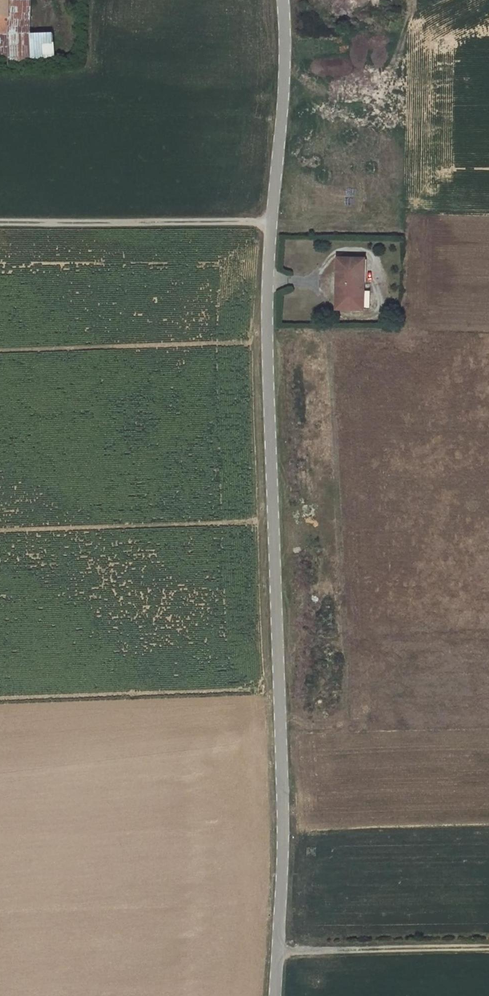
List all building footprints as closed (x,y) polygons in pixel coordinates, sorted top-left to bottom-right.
[(10,36),(10,1),(10,0),(0,0),(0,36),(10,36)] [(55,63),(55,35),(32,35),(32,1),(10,1),(10,36),(0,36),(0,63),(55,63)] [(337,260),(336,292),(340,293),(341,310),(363,311),(364,283),(360,283),(359,261),(337,260)]
